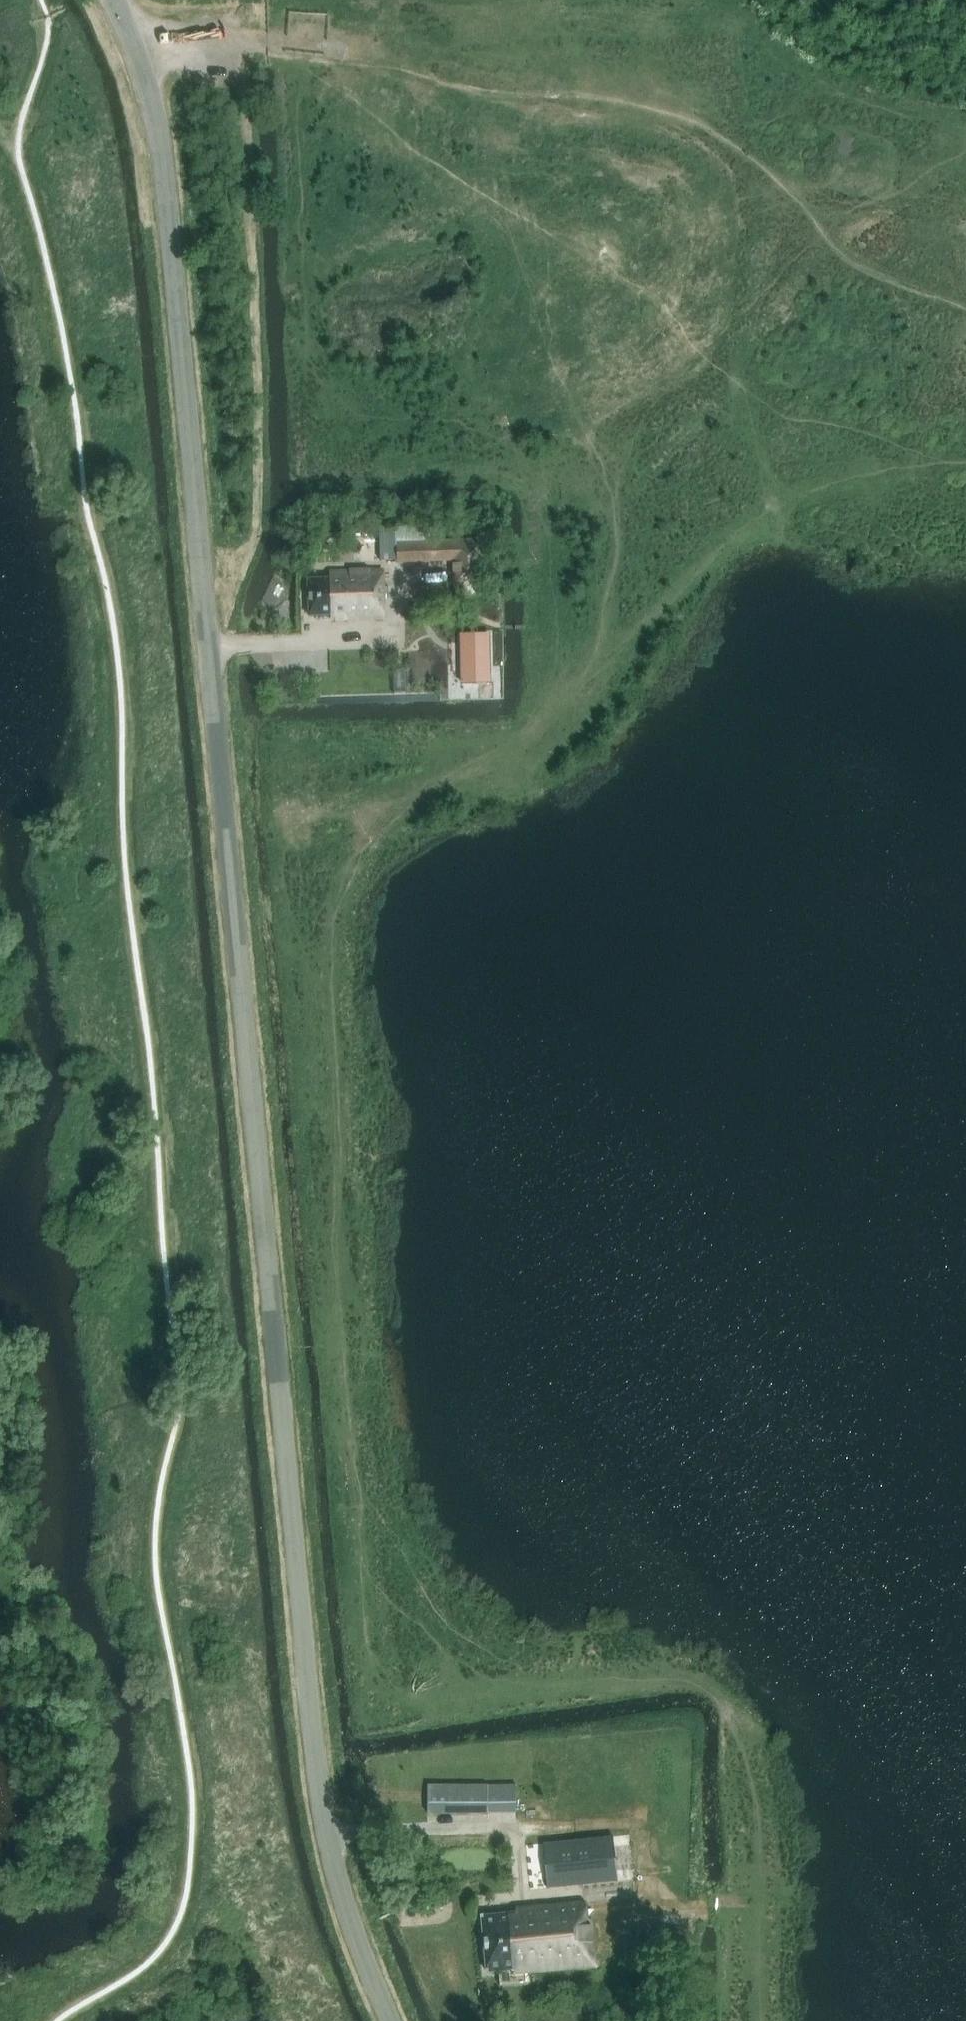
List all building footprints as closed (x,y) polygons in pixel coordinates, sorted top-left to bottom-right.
[(487,583),(486,540),(399,543),(399,562),(456,561),(457,584),(487,583)] [(379,605),(383,604),(383,571),(330,572),(330,579),(308,580),(309,615),(331,615),(331,620),(379,619),(379,605)] [(460,636),(461,684),(489,683),(488,635),(460,636)] [(517,1811),(516,1784),(427,1784),(428,1814),(488,1814),(488,1811),(517,1811)] [(630,1835),(526,1845),(531,1889),(555,1886),(581,1884),(634,1878),(630,1835)] [(586,1901),(583,1902),(515,1908),(515,1912),(482,1915),(487,1971),(512,1969),(512,1973),(596,1966),(592,1919),(588,1919),(586,1903),(586,1901)]
